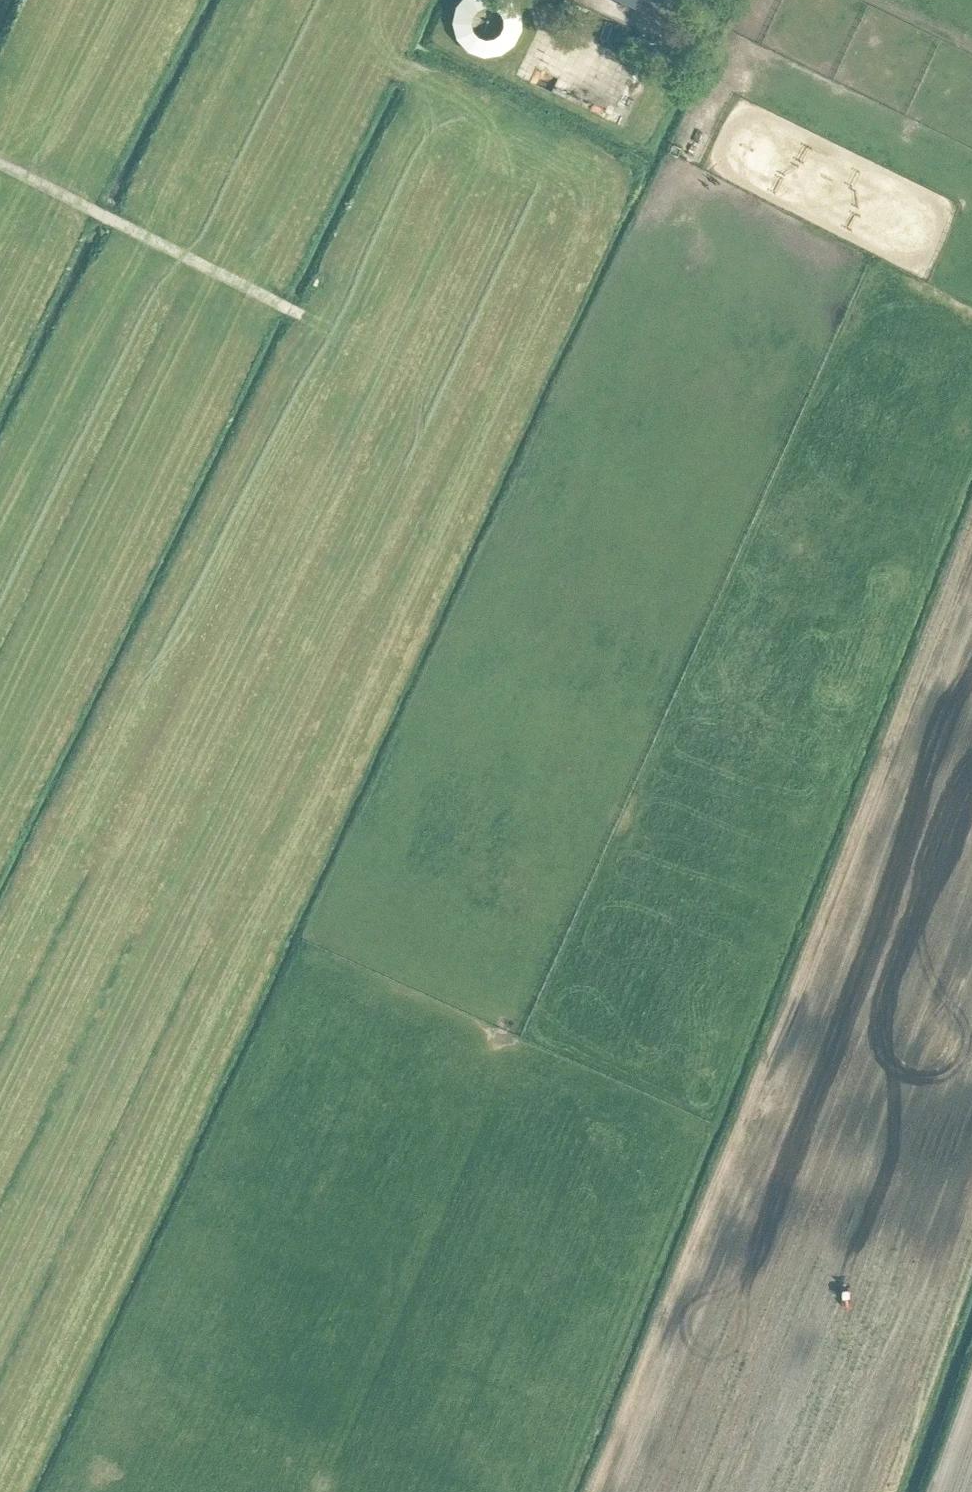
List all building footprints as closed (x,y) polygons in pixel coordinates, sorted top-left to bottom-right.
[(649,12),(655,0),(625,0),(649,12)]
